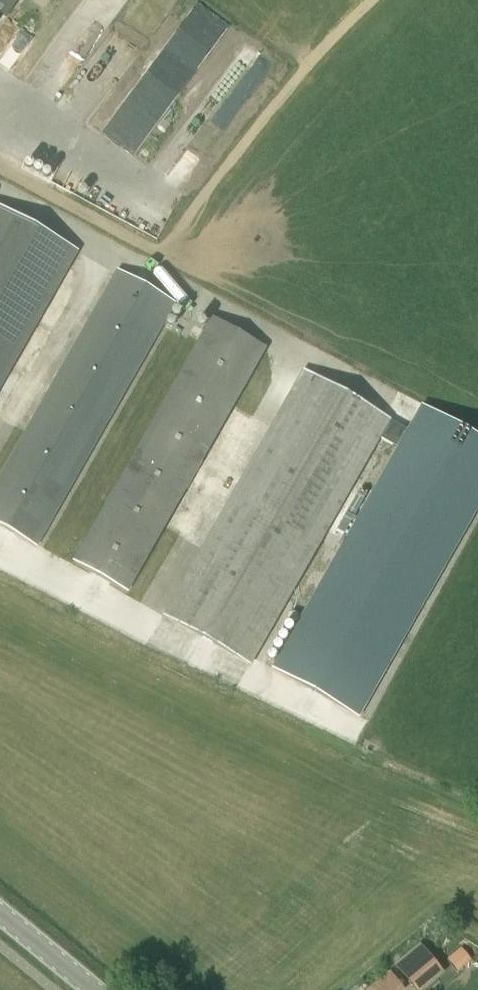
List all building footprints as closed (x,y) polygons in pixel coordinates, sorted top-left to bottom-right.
[(90,119),(150,24),(117,3),(57,98),(90,119)] [(2,54),(0,57),(16,66),(34,32),(0,14),(0,53),(2,54)] [(135,150),(184,66),(160,53),(111,136),(135,150)] [(78,252),(0,208),(0,390),(78,252)] [(176,304),(115,270),(0,474),(0,528),(38,549),(176,304)] [(127,593),(266,349),(212,318),(73,563),(127,593)] [(381,438),(390,422),(301,372),(162,616),(251,667),(381,438)] [(477,509),(477,437),(421,405),(406,431),(390,422),(381,438),(397,448),(271,669),(359,719),(477,509)] [(444,975),(420,945),(393,966),(412,989),(425,989),(444,975)] [(456,953),(447,960),(457,972),(466,965),(456,953)]
